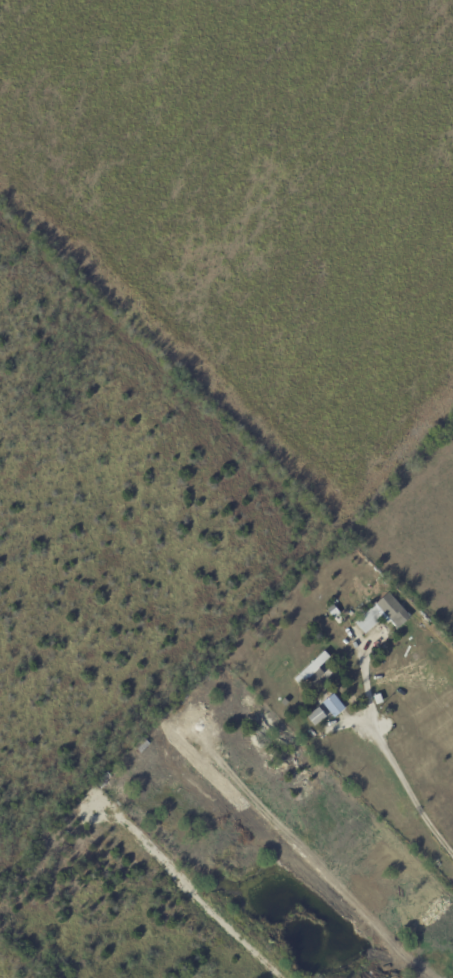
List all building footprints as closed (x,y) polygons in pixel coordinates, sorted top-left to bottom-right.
[(397,629),(375,604),(388,592),(410,617),(397,629)] [(443,641),(440,644),(428,631),(433,627),(445,640),(443,641)] [(327,660),(319,668),(324,674),(313,684),(307,678),(299,686),(293,680),(323,651),(330,658),(327,660)] [(340,702),(345,709),(333,718),(322,703),(333,694),(340,702)] [(380,694),(382,703),(375,705),(372,696),(380,694)] [(328,717),(321,707),(309,717),(316,726),(328,717)] [(132,748),(143,737),(150,744),(139,755),(132,748)] [(94,785),(106,771),(112,776),(100,790),(94,785)]
